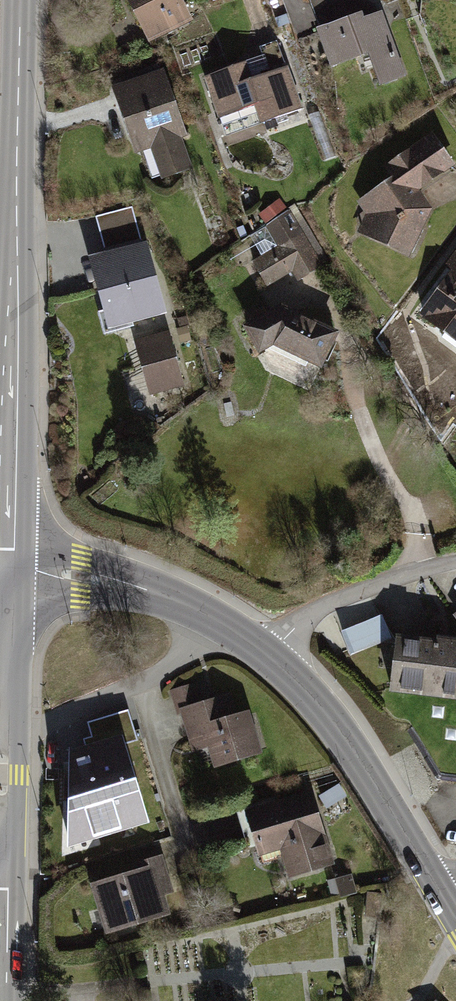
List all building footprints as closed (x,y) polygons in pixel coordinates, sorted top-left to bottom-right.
[(152,36),(185,19),(176,0),(133,0),(152,36)] [(360,15),(320,29),(332,64),(368,51),(380,83),(402,75),(380,13),(361,20),(360,15)] [(245,63),(205,77),(225,135),(301,109),(287,68),(286,68),(276,41),(259,47),(266,66),(249,73),(245,63)] [(161,76),(119,90),(139,147),(152,143),(164,176),(188,168),(176,134),(181,133),(161,76)] [(379,219),(372,234),(407,250),(426,209),(412,189),(448,164),(431,140),(393,166),(401,177),(367,201),(379,219)] [(283,209),(278,202),(261,213),(266,220),(283,209)] [(100,215),(109,248),(140,239),(131,207),(100,215)] [(279,247),(253,263),(267,285),(293,269),(299,279),(320,266),(286,210),(266,225),(279,247)] [(143,249),(95,263),(108,311),(125,307),(128,317),(160,309),(143,249)] [(450,266),(455,270),(424,314),(447,331),(454,321),(455,322),(455,257),(450,266)] [(281,308),(248,327),(260,349),(273,342),(319,365),(335,333),(281,308)] [(176,329),(180,343),(191,339),(187,326),(176,329)] [(167,335),(138,343),(144,366),(150,388),(151,391),(180,383),(167,335)] [(150,388),(144,366),(122,372),(128,395),(150,388)] [(391,637),(381,614),(341,631),(351,654),(391,637)] [(397,640),(392,688),(413,691),(414,685),(455,690),(455,643),(437,640),(437,644),(397,640)] [(193,691),(191,684),(173,689),(175,697),(179,695),(193,691)] [(193,691),(179,695),(184,711),(201,706),(197,690),(193,691)] [(201,706),(184,711),(193,739),(208,735),(217,763),(257,751),(246,715),(231,720),(224,699),(201,706)] [(83,739),(86,750),(122,739),(123,744),(137,740),(128,709),(87,721),(91,736),(83,739)] [(86,750),(71,755),(69,842),(145,819),(123,744),(122,739),(86,750)] [(326,804),(343,794),(338,785),(320,795),(326,804)] [(310,794),(238,815),(247,846),(279,836),(291,875),(330,863),(310,794)] [(137,873),(96,886),(109,926),(133,918),(134,921),(164,911),(157,887),(168,884),(160,859),(135,866),(137,873)] [(354,891),(350,879),(338,882),(342,895),(354,891)]
